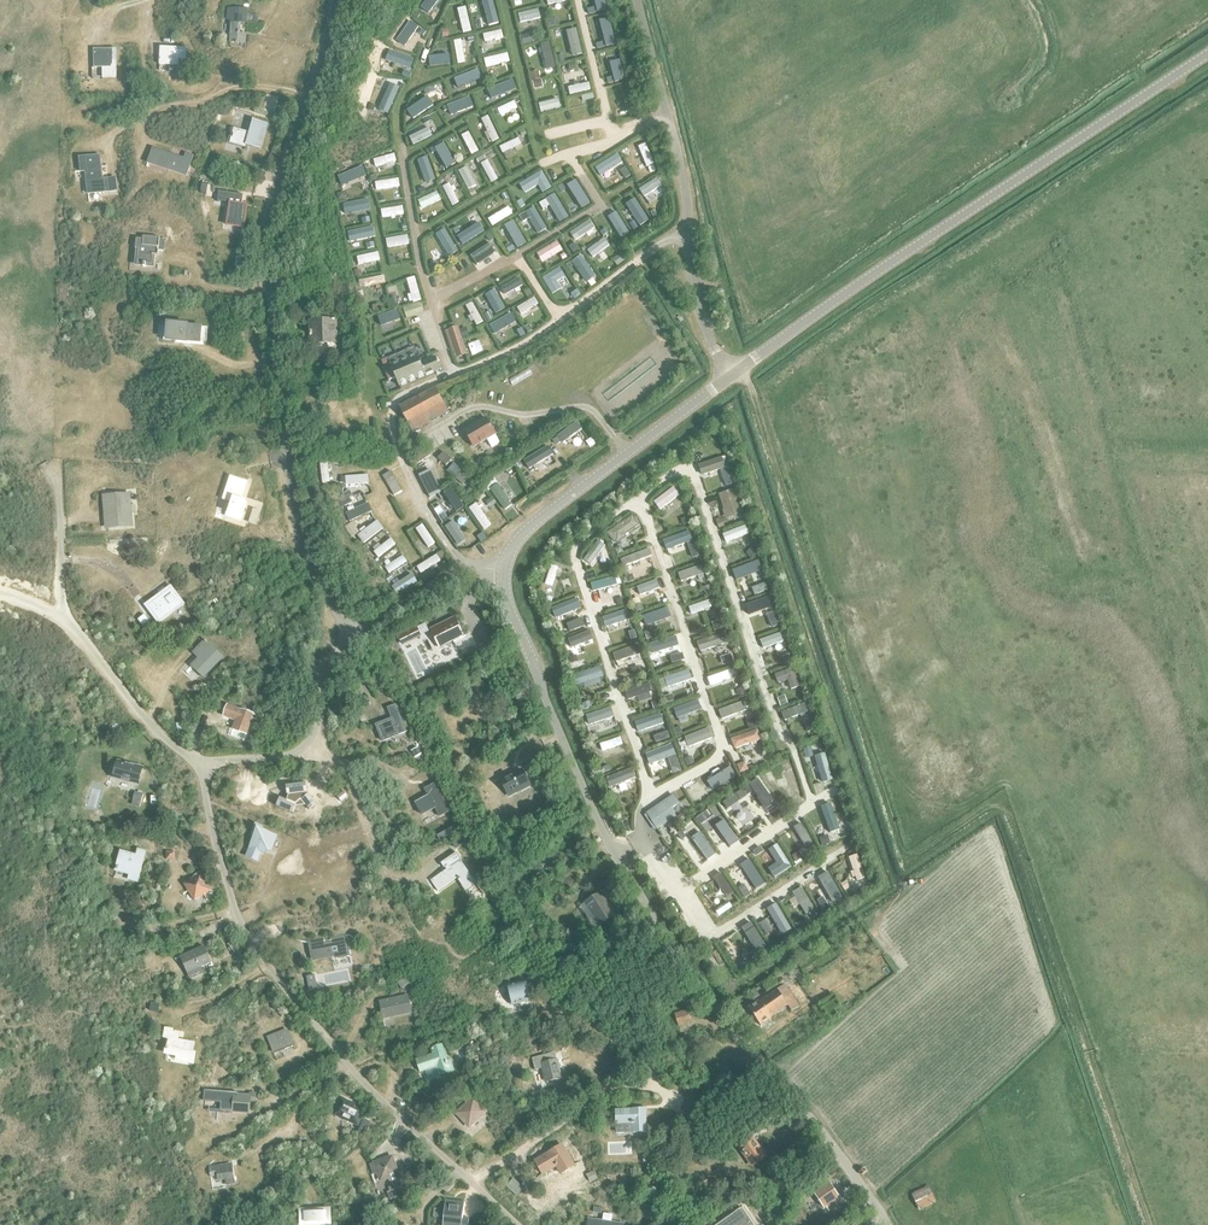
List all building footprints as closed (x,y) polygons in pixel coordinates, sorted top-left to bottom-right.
[(422,7),(429,12),(437,0),(427,0),(422,7)] [(246,23),(246,13),(245,13),(245,10),(228,9),(227,20),(231,20),(230,42),(245,43),(245,34),(238,34),(239,22),(246,23)] [(471,33),(465,9),(457,11),(463,35),(471,33)] [(489,10),(482,12),(486,28),(493,26),(489,10)] [(538,11),(518,16),(520,25),(540,20),(538,11)] [(412,24),(397,43),(403,48),(419,30),(412,24)] [(583,56),(576,31),(566,34),(572,59),(583,56)] [(501,32),(483,36),(485,44),(503,39),(501,32)] [(531,34),(522,36),(524,46),(534,43),(531,34)] [(453,43),(457,66),(465,64),(461,41),(453,43)] [(555,70),(549,44),(541,46),(546,72),(555,70)] [(160,64),(178,65),(178,59),(185,59),(186,49),(161,48),(160,64)] [(115,50),(94,50),(94,67),(102,67),(102,76),(116,76),(116,60),(115,50)] [(400,56),(392,54),(386,73),(394,75),(400,56)] [(507,55),(484,61),(486,70),(509,64),(507,55)] [(563,55),(556,57),(558,64),(565,62),(563,55)] [(449,59),(430,61),(431,68),(450,67),(449,59)] [(574,63),(568,64),(570,72),(576,71),(574,63)] [(404,70),(402,75),(410,78),(412,73),(404,70)] [(538,72),(530,74),(532,82),(540,80),(538,72)] [(479,78),(461,86),(464,95),(483,87),(479,78)] [(541,81),(532,83),(534,90),(543,88),(541,81)] [(390,88),(382,85),(376,104),(384,107),(390,88)] [(568,89),(569,97),(591,92),(589,85),(568,89)] [(433,86),(424,90),(426,95),(435,91),(433,86)] [(515,86),(497,93),(500,100),(518,93),(515,86)] [(592,93),(581,96),(582,101),(594,99),(592,93)] [(539,106),(541,115),(560,110),(558,101),(539,106)] [(425,102),(406,115),(411,123),(430,110),(425,102)] [(455,103),(441,111),(444,117),(458,109),(455,103)] [(514,103),(497,111),(500,118),(518,110),(514,103)] [(369,104),(367,111),(374,112),(375,106),(369,104)] [(429,116),(423,119),(425,124),(432,121),(429,116)] [(488,118),(481,121),(492,144),(499,141),(488,118)] [(233,129),(229,144),(245,148),(246,146),(260,150),(267,124),(252,120),(249,133),(233,129)] [(428,130),(409,139),(413,147),(432,138),(428,130)] [(478,153),(468,134),(461,138),(471,157),(478,153)] [(518,140),(499,149),(502,155),(521,147),(518,140)] [(646,145),(638,149),(646,169),(654,166),(646,145)] [(626,146),(620,150),(624,156),(630,152),(626,146)] [(455,165),(445,147),(438,150),(449,169),(455,165)] [(167,170),(186,176),(193,156),(186,154),(184,159),(153,148),(149,161),(156,164),(157,162),(169,166),(167,170)] [(482,154),(475,158),(477,164),(485,160),(482,154)] [(79,158),(81,172),(85,172),(88,194),(108,192),(106,178),(102,178),(99,156),(88,157),(79,158)] [(394,156),(373,160),(375,168),(396,164),(394,156)] [(619,156),(602,167),(605,173),(623,163),(619,156)] [(435,181),(427,161),(419,164),(427,184),(435,181)] [(488,162),(481,166),(491,185),(498,181),(488,162)] [(239,164),(237,171),(244,173),(246,166),(239,164)] [(625,167),(620,170),(625,178),(630,175),(625,167)] [(362,168),(340,177),(343,185),(365,176),(362,168)] [(476,187),(466,169),(458,173),(467,192),(476,187)] [(398,181),(375,184),(376,192),(400,188),(398,181)] [(531,187),(528,181),(514,190),(518,196),(531,187)] [(655,181),(640,191),(644,197),(659,187),(655,181)] [(590,206),(576,183),(570,187),(584,210),(590,206)] [(450,185),(442,189),(452,208),(459,205),(450,185)] [(219,191),(218,201),(230,203),(227,225),(245,228),(248,205),(242,204),(243,195),(219,191)] [(345,193),(337,194),(338,201),(346,200),(345,193)] [(417,203),(421,211),(441,202),(437,194),(417,203)] [(522,199),(517,202),(520,208),(525,205),(522,199)] [(636,199),(628,204),(641,228),(650,223),(636,199)] [(560,206),(556,200),(544,208),(548,214),(560,206)] [(369,202),(347,206),(348,213),(370,209),(369,202)] [(402,209),(381,212),(382,220),(403,217),(402,209)] [(508,209),(488,221),(492,228),(513,216),(508,209)] [(624,229),(612,210),(605,214),(617,233),(624,229)] [(486,231),(476,214),(469,218),(479,235),(486,231)] [(536,215),(521,223),(525,230),(540,221),(536,215)] [(594,229),(589,222),(569,235),(574,243),(594,229)] [(514,226),(497,237),(501,243),(518,232),(514,226)] [(373,238),(372,230),(352,233),(353,241),(373,238)] [(455,250),(443,231),(435,236),(447,255),(455,250)] [(491,232),(485,236),(489,241),(494,238),(491,232)] [(138,249),(137,263),(143,264),(143,267),(145,267),(145,264),(151,265),(152,255),(158,255),(158,251),(164,251),(165,241),(159,241),(159,237),(143,236),(143,239),(136,238),(135,248),(138,249)] [(407,238),(385,241),(387,250),(409,246),(407,238)] [(604,240),(587,253),(593,260),(610,247),(604,240)] [(575,243),(569,247),(573,253),(579,249),(575,243)] [(490,244),(471,256),(477,266),(496,253),(490,244)] [(530,257),(537,268),(552,258),(546,247),(530,257)] [(621,254),(613,260),(617,266),(625,261),(621,254)] [(378,255),(356,259),(358,267),(379,263),(378,255)] [(581,257),(566,267),(570,273),(585,263),(581,257)] [(560,270),(542,281),(553,298),(562,292),(557,284),(566,279),(560,270)] [(384,279),(358,283),(359,291),(386,286),(384,279)] [(415,279),(406,282),(412,304),(421,302),(415,279)] [(518,281),(501,290),(505,298),(523,288),(518,281)] [(178,290),(177,298),(189,299),(190,291),(178,290)] [(529,290),(524,293),(527,298),(532,295),(529,290)] [(578,290),(571,294),(575,299),(581,295),(578,290)] [(505,311),(494,292),(488,296),(499,314),(505,311)] [(538,307),(534,300),(517,310),(521,316),(538,307)] [(403,308),(406,319),(415,316),(414,313),(422,310),(419,302),(403,308)] [(483,325),(472,305),(465,309),(476,328),(483,325)] [(490,311),(484,314),(488,321),(493,318),(490,311)] [(310,333),(310,337),(312,337),(312,344),(327,344),(327,352),(335,351),(335,355),(346,355),(346,343),(335,343),(334,314),(317,314),(317,322),(311,322),(312,333),(310,333)] [(511,315),(488,328),(493,336),(515,323),(511,315)] [(165,339),(206,343),(208,328),(166,325),(165,339)] [(529,325),(524,327),(528,334),(533,331),(529,325)] [(458,327),(448,330),(457,358),(467,355),(458,327)] [(466,328),(460,331),(462,338),(469,335),(466,328)] [(522,328),(517,331),(521,337),(526,334),(522,328)] [(426,375),(440,369),(436,357),(421,364),(414,347),(381,361),(389,381),(395,378),(399,386),(426,375)] [(403,415),(412,432),(449,411),(438,393),(435,388),(399,407),(403,415)] [(464,431),(473,447),(495,434),(486,419),(464,431)] [(578,422),(559,436),(564,443),(583,429),(578,422)] [(558,437),(553,441),(556,445),(561,442),(558,437)] [(591,438),(585,442),(590,448),(595,444),(591,438)] [(413,459),(417,465),(429,456),(425,450),(413,459)] [(438,459),(446,466),(452,460),(443,452),(438,459)] [(548,453),(528,464),(533,472),(553,461),(548,453)] [(722,459),(698,467),(701,477),(725,469),(722,459)] [(327,465),(319,466),(322,485),(330,484),(327,465)] [(729,469),(721,471),(725,485),(734,483),(729,469)] [(419,476),(430,497),(441,492),(430,471),(419,476)] [(394,496),(402,492),(391,472),(383,476),(394,496)] [(460,473),(455,479),(463,485),(468,480),(460,473)] [(229,476),(221,500),(228,502),(225,514),(239,518),(245,500),(241,499),(247,482),(229,476)] [(368,478),(345,479),(345,488),(369,487),(368,478)] [(511,503),(497,482),(490,487),(504,508),(511,503)] [(462,510),(449,490),(442,494),(449,503),(445,506),(449,511),(452,509),(456,514),(462,510)] [(735,490),(719,495),(724,509),(723,509),(726,518),(742,513),(735,491),(735,490)] [(349,491),(342,494),(345,500),(348,498),(352,497),(349,491)] [(673,491),(653,505),(659,513),(679,499),(673,491)] [(104,497),(106,523),(107,529),(134,527),(132,513),(135,513),(135,505),(129,506),(128,495),(104,497)] [(345,500),(339,503),(341,508),(351,503),(348,498),(345,500)] [(493,499),(487,503),(491,508),(497,504),(493,499)] [(348,524),(372,515),(368,506),(354,512),(352,508),(347,511),(348,514),(345,515),(348,524)] [(440,506),(434,510),(441,521),(447,518),(440,506)] [(476,506),(469,511),(483,533),(491,528),(476,506)] [(253,509),(251,516),(258,519),(260,512),(253,509)] [(632,517),(607,534),(614,544),(616,542),(617,544),(626,538),(625,536),(639,526),(632,517)] [(688,517),(681,520),(683,526),(690,523),(688,517)] [(721,518),(716,520),(719,529),(725,527),(721,518)] [(450,522),(444,526),(455,543),(461,539),(450,522)] [(377,524),(357,538),(363,547),(383,532),(377,524)] [(422,527),(415,531),(427,550),(435,545),(422,527)] [(746,528),(723,537),(726,545),(749,537),(746,528)] [(483,533),(477,537),(481,543),(487,539),(483,533)] [(687,533),(665,542),(669,550),(690,541),(687,533)] [(378,560),(395,547),(391,541),(373,554),(378,560)] [(605,549),(597,543),(583,562),(591,568),(605,549)] [(621,546),(614,549),(617,556),(624,552),(621,546)] [(752,548),(746,554),(751,560),(757,555),(752,548)] [(443,551),(437,554),(440,560),(447,557),(443,551)] [(649,552),(621,562),(623,569),(652,559),(649,552)] [(389,576),(407,565),(403,558),(385,570),(389,576)] [(435,558),(417,569),(421,575),(433,568),(435,571),(439,569),(437,565),(439,564),(435,558)] [(613,563),(607,565),(609,571),(615,569),(613,563)] [(760,564),(733,574),(736,583),(763,573),(760,564)] [(558,570),(551,568),(544,587),(552,590),(558,570)] [(702,569),(678,577),(681,584),(705,576),(702,569)] [(632,575),(626,577),(628,583),(634,580),(632,575)] [(396,595),(411,585),(406,577),(391,587),(396,595)] [(615,579),(590,586),(593,595),(618,588),(615,579)] [(656,583),(637,590),(640,598),(660,591),(656,583)] [(765,583),(757,586),(760,595),(768,592),(765,583)] [(710,585),(703,588),(705,594),(712,592),(710,585)] [(148,606),(159,620),(181,603),(170,589),(148,606)] [(624,598),(616,600),(618,607),(626,605),(624,598)] [(769,600),(745,609),(748,617),(772,609),(769,600)] [(574,602),(557,610),(560,617),(577,609),(574,602)] [(709,603),(689,610),(691,617),(712,610),(709,603)] [(642,604),(634,606),(636,613),(644,611),(642,604)] [(666,611),(646,618),(649,626),(669,619),(666,611)] [(625,613),(601,620),(603,628),(628,622),(625,613)] [(138,620),(143,626),(149,621),(144,615),(138,620)] [(777,617),(770,620),(773,628),(780,625),(777,617)] [(431,630),(440,648),(463,636),(454,618),(431,630)] [(581,618),(576,621),(579,628),(584,626),(581,618)] [(719,621),(712,623),(714,630),(722,628),(719,621)] [(399,637),(403,644),(420,636),(416,628),(399,637)] [(654,630),(644,633),(647,640),(657,637),(654,630)] [(635,632),(628,634),(630,640),(637,638),(635,632)] [(590,634),(568,643),(571,652),(593,643),(590,634)] [(780,636),(760,643),(764,651),(783,644),(780,636)] [(723,638),(697,646),(700,655),(725,647),(723,638)] [(191,667),(203,678),(223,657),(205,640),(196,650),(202,655),(191,667)] [(676,640),(655,646),(657,655),(679,648),(676,640)] [(637,649),(613,657),(616,665),(640,657),(637,649)] [(730,654),(720,657),(723,665),(733,662),(730,654)] [(789,654),(781,657),(784,665),(792,662),(789,654)] [(657,656),(651,658),(655,669),(661,667),(657,656)] [(638,667),(631,669),(634,676),(641,673),(638,667)] [(793,668),(775,675),(778,683),(788,680),(791,689),(799,687),(793,668)] [(600,671),(574,679),(577,689),(603,681),(600,671)] [(687,674),(666,680),(669,688),(689,681),(687,674)] [(728,674),(707,681),(710,688),(730,681),(728,674)] [(480,678),(469,683),(474,692),(485,687),(480,678)] [(649,687),(625,694),(628,703),(652,696),(649,687)] [(743,688),(736,690),(739,697),(745,694),(743,688)] [(785,696),(777,699),(780,707),(788,704),(785,696)] [(589,701),(581,704),(584,710),(591,708),(589,701)] [(659,702),(652,704),(654,711),(661,708),(659,702)] [(697,703),(677,710),(679,717),(699,710),(697,703)] [(236,720),(233,730),(246,734),(252,719),(256,720),(257,716),(227,705),(224,716),(236,720)] [(391,719),(375,725),(381,742),(406,732),(395,705),(387,708),(391,719)] [(743,705),(719,714),(722,723),(746,714),(743,705)] [(806,706),(782,716),(785,724),(810,715),(806,706)] [(273,708),(265,712),(269,719),(277,715),(273,708)] [(611,711),(588,718),(591,725),(613,718),(611,711)] [(661,713),(635,722),(639,732),(665,723),(661,713)] [(754,719),(746,722),(749,729),(757,725),(754,719)] [(181,723),(175,724),(177,731),(183,730),(181,723)] [(813,724),(807,727),(809,733),(816,730),(813,724)] [(668,732),(654,737),(656,743),(670,738),(668,732)] [(713,742),(709,732),(685,741),(689,751),(713,742)] [(758,733),(732,743),(735,753),(762,743),(758,733)] [(622,748),(620,740),(600,747),(602,754),(622,748)] [(672,744),(646,753),(650,763),(676,754),(672,744)] [(811,747),(803,749),(806,759),(813,757),(811,747)] [(411,752),(414,756),(421,752),(418,748),(411,752)] [(825,753),(816,755),(823,779),(832,777),(825,753)] [(116,761),(112,778),(138,785),(143,768),(116,761)] [(738,782),(727,761),(719,765),(729,786),(738,782)] [(744,763),(737,765),(739,773),(747,771),(744,763)] [(513,773),(500,780),(508,796),(520,790),(530,785),(522,770),(513,775),(513,773)] [(632,772),(606,782),(610,792),(636,782),(632,772)] [(772,773),(765,776),(767,781),(774,778),(772,773)] [(801,798),(794,774),(785,776),(792,801),(801,798)] [(318,804),(308,784),(284,783),(272,805),(272,815),(291,815),(291,807),(302,799),(309,809),(318,804)] [(427,796),(415,802),(422,815),(434,808),(439,817),(450,812),(435,783),(424,789),(427,796)] [(753,783),(742,789),(747,796),(757,789),(753,783)] [(698,791),(692,795),(697,803),(703,799),(698,791)] [(135,793),(133,801),(140,803),(142,795),(135,793)] [(778,812),(767,795),(760,799),(772,817),(778,812)] [(657,829),(670,821),(676,817),(671,809),(679,804),(673,796),(647,814),(657,829)] [(727,801),(720,805),(724,810),(730,806),(727,801)] [(760,828),(745,805),(738,810),(752,833),(760,828)] [(838,830),(831,810),(823,813),(830,833),(838,830)] [(670,821),(675,827),(685,820),(681,814),(676,818),(670,821)] [(703,814),(696,818),(700,825),(707,820),(703,814)] [(737,841),(723,821),(716,826),(730,846),(737,841)] [(254,837),(250,847),(249,847),(245,857),(257,861),(260,851),(262,852),(264,846),(272,849),(276,837),(260,831),(262,827),(255,825),(251,836),(254,837)] [(454,826),(445,830),(448,836),(457,831),(454,826)] [(815,849),(802,827),(793,831),(807,854),(815,849)] [(681,830),(675,834),(679,839),(685,835),(681,830)] [(715,856),(700,836),(693,842),(698,849),(695,851),(699,857),(702,855),(707,862),(715,856)] [(828,837),(819,839),(822,846),(830,844),(828,837)] [(458,838),(451,842),(456,849),(462,845),(458,838)] [(788,864),(774,843),(767,847),(781,869),(788,864)] [(129,880),(137,882),(145,852),(138,850),(137,856),(121,852),(116,869),(130,874),(129,880)] [(460,880),(465,888),(474,881),(461,862),(462,861),(457,853),(441,864),(444,869),(445,868),(446,870),(430,881),(436,890),(457,876),(458,878),(457,878),(459,881),(460,880)] [(797,853),(791,857),(795,863),(801,859),(797,853)] [(759,875),(746,855),(738,860),(751,880),(759,875)] [(866,882),(858,858),(849,861),(857,885),(866,882)] [(192,876),(194,879),(184,884),(194,901),(211,891),(203,877),(205,876),(201,871),(192,876)] [(732,892),(719,871),(711,876),(725,897),(732,892)] [(772,873),(767,876),(770,882),(775,879),(772,873)] [(840,897),(827,875),(820,879),(833,901),(840,897)] [(847,881),(841,884),(844,891),(851,888),(847,881)] [(813,908),(800,886),(791,891),(804,913),(813,908)] [(745,887),(739,891),(743,897),(749,894),(745,887)] [(586,903),(600,925),(614,916),(600,893),(586,903)] [(790,927),(774,901),(765,907),(780,933),(790,927)] [(728,902),(715,910),(719,916),(732,907),(728,902)] [(827,904),(822,907),(825,913),(831,909),(827,904)] [(765,920),(759,923),(762,929),(768,925),(765,920)] [(764,944),(750,922),(744,926),(757,948),(764,944)] [(800,922),(795,925),(799,932),(804,929),(800,922)] [(325,937),(307,941),(311,957),(312,962),(334,957),(335,959),(350,957),(345,936),(325,940),(325,937)] [(226,944),(234,953),(239,949),(231,941),(226,944)] [(180,957),(187,974),(200,969),(200,968),(211,963),(204,947),(180,957)] [(748,955),(743,958),(747,964),(752,961),(748,955)] [(309,990),(317,988),(314,976),(307,977),(309,990)] [(396,982),(401,989),(409,984),(405,976),(396,982)] [(525,981),(507,986),(511,1006),(530,1002),(525,981)] [(748,1008),(761,1026),(771,1019),(770,1018),(788,1006),(791,1011),(798,1006),(784,985),(760,1002),(759,1001),(748,1008)] [(756,991),(747,997),(751,1003),(760,997),(756,991)] [(379,1002),(383,1019),(411,1013),(408,995),(379,1002)] [(150,1002),(149,1011),(157,1012),(159,1004),(150,1002)] [(674,1015),(678,1026),(692,1022),(688,1010),(674,1015)] [(178,1056),(177,1060),(184,1061),(184,1062),(193,1064),(195,1054),(192,1053),(194,1044),(177,1041),(178,1035),(171,1034),(172,1031),(166,1030),(165,1038),(170,1039),(168,1047),(167,1046),(166,1053),(178,1056)] [(267,1038),(273,1052),(284,1047),(285,1050),(293,1046),(286,1030),(267,1038)] [(416,1060),(420,1072),(437,1066),(440,1075),(447,1072),(450,1071),(453,1069),(450,1060),(447,1061),(442,1045),(431,1049),(434,1055),(416,1060)] [(532,1058),(535,1070),(542,1069),(545,1083),(562,1079),(558,1060),(548,1062),(546,1055),(532,1058)] [(205,1091),(204,1101),(221,1103),(220,1111),(249,1113),(250,1101),(255,1102),(255,1094),(250,1094),(250,1096),(236,1095),(236,1094),(205,1091)] [(456,1114),(469,1127),(486,1112),(470,1094),(465,1098),(469,1102),(456,1114)] [(334,1115),(358,1126),(366,1110),(341,1099),(334,1115)] [(616,1110),(616,1125),(632,1124),(632,1133),(647,1132),(646,1109),(616,1110)] [(683,1120),(693,1120),(693,1110),(683,1110),(683,1120)] [(364,1119),(360,1127),(367,1131),(371,1123),(364,1119)] [(757,1136),(738,1149),(751,1168),(767,1157),(763,1152),(767,1150),(757,1136)] [(535,1161),(543,1174),(557,1166),(561,1173),(574,1166),(561,1146),(535,1161)] [(792,1147),(785,1153),(789,1158),(796,1151),(792,1147)] [(370,1165),(374,1174),(377,1173),(388,1178),(390,1182),(399,1179),(392,1157),(370,1165)] [(212,1167),(213,1174),(216,1174),(217,1180),(225,1179),(226,1185),(235,1183),(233,1168),(230,1168),(229,1165),(212,1167)] [(586,1174),(591,1183),(599,1179),(594,1170),(586,1174)] [(814,1193),(824,1209),(826,1208),(829,1212),(837,1206),(835,1202),(840,1198),(829,1182),(814,1193)] [(386,1193),(389,1201),(398,1198),(395,1190),(386,1193)] [(442,1224),(468,1224),(469,1219),(463,1218),(464,1203),(445,1201),(442,1224)] [(716,1224),(753,1224),(741,1208),(716,1224)] [(300,1210),(300,1224),(330,1224),(329,1210),(300,1210)] [(587,1224),(617,1224),(617,1223),(611,1222),(612,1215),(604,1214),(603,1221),(588,1219),(587,1224)]
